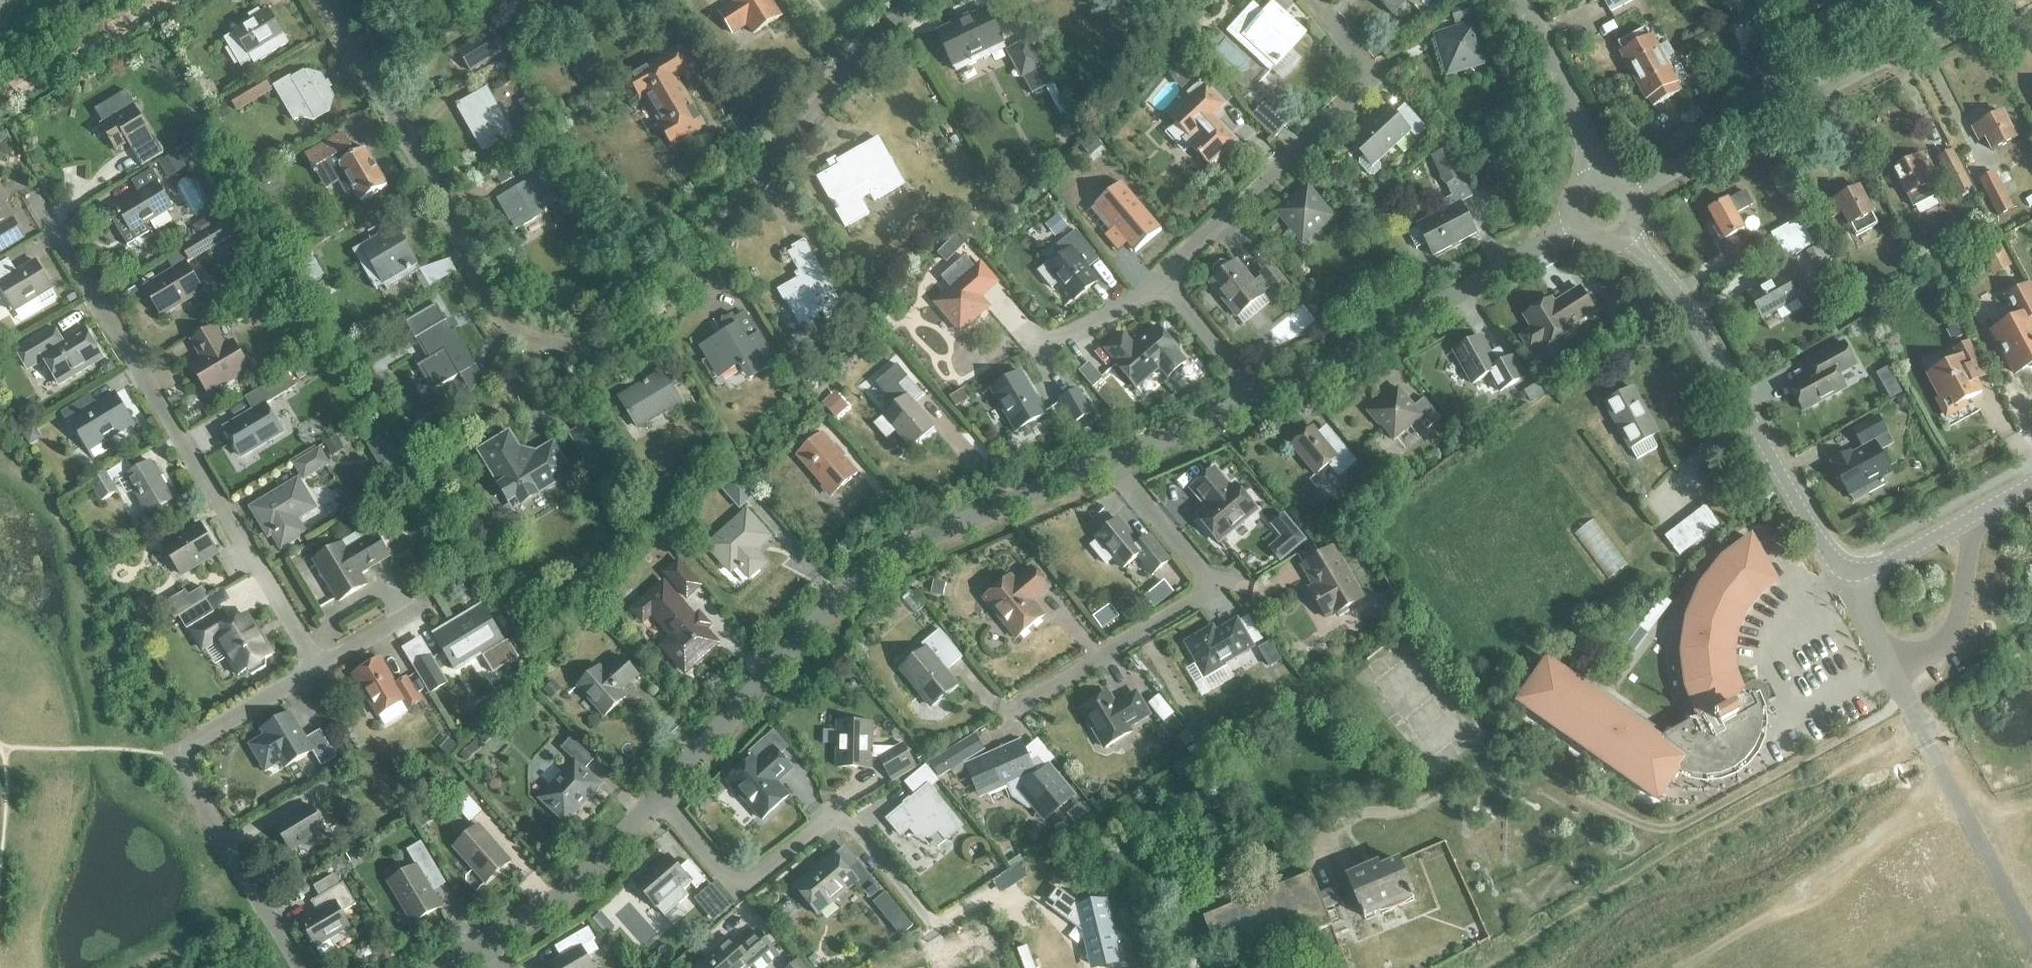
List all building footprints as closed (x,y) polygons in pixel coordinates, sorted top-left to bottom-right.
[(24,1),(20,0),(0,0),(0,15),(24,1)] [(754,35),(781,18),(769,0),(731,0),(734,4),(719,14),(732,34),(747,25),(754,35)] [(1018,14),(1032,5),(1030,0),(1010,0),(1018,14)] [(1392,14),(1407,0),(1379,0),(1392,14)] [(1611,12),(1634,0),(1604,0),(1611,12)] [(1451,9),(1456,25),(1480,18),(1475,2),(1451,9)] [(1270,72),(1305,34),(1273,4),(1258,20),(1247,10),(1226,32),(1270,72)] [(225,40),(241,68),(252,61),(249,57),(283,36),(268,11),(234,32),(235,34),(225,40)] [(957,72),(1005,49),(987,11),(971,19),(970,17),(959,23),(959,24),(939,34),(957,72)] [(1437,37),(1448,74),(1484,63),(1474,26),(1437,37)] [(1635,77),(1675,55),(1670,46),(1666,48),(1665,46),(1658,49),(1651,36),(1650,37),(1645,29),(1618,44),(1623,52),(1622,53),(1635,77)] [(1033,95),(1052,86),(1031,42),(1012,51),(1033,95)] [(682,48),(630,79),(641,98),(646,96),(663,126),(662,127),(673,146),(705,128),(676,79),(694,69),(682,48)] [(1675,55),(1635,77),(1648,101),(1649,100),(1654,108),(1682,92),(1678,84),(1688,78),(1675,55)] [(311,98),(328,88),(321,76),(306,72),(293,80),(291,76),(274,86),(286,107),(308,94),(311,98)] [(229,96),(238,112),(273,91),(264,75),(229,96)] [(1227,150),(1230,153),(1238,146),(1235,142),(1236,142),(1213,117),(1225,106),(1203,82),(1189,95),(1193,99),(1171,119),(1194,143),(1190,147),(1209,167),(1227,150)] [(308,94),(286,107),(294,122),(301,118),(313,121),(329,111),(333,97),(328,88),(311,98),(308,94)] [(502,146),(515,138),(486,88),(457,105),(471,130),(473,128),(486,150),(500,142),(502,146)] [(1251,117),(1275,138),(1287,125),(1263,103),(1251,117)] [(1416,139),(1426,129),(1405,106),(1394,115),(1386,107),(1349,141),(1363,157),(1359,160),(1359,165),(1369,176),(1374,176),(1380,170),(1380,166),(1378,163),(1410,133),(1416,139)] [(127,142),(131,148),(152,135),(134,107),(101,126),(115,149),(127,142)] [(1995,152),(2017,140),(2003,113),(1975,128),(1982,142),(1988,139),(1995,152)] [(343,134),(320,148),(307,155),(314,168),(327,160),(347,194),(355,190),(361,202),(388,187),(366,149),(353,156),(349,149),(351,148),(343,134)] [(871,194),(875,202),(904,185),(878,140),(837,163),(840,167),(819,179),(846,227),(869,214),(861,200),(871,194)] [(1460,204),(1471,198),(1449,150),(1432,158),(1421,164),(1439,198),(1450,192),(1453,197),(1444,201),(1449,210),(1417,226),(1418,228),(1409,233),(1417,249),(1427,244),(1433,256),(1475,234),(1460,204)] [(1940,159),(1959,195),(1973,187),(1954,151),(1940,159)] [(1895,169),(1915,207),(1937,195),(1924,171),(1931,168),(1924,154),(1895,169)] [(497,198),(516,230),(547,212),(545,207),(557,200),(537,165),(524,172),(529,180),(497,198)] [(153,233),(148,224),(173,209),(157,184),(160,182),(152,170),(132,182),(139,194),(117,208),(120,213),(118,214),(119,216),(110,221),(111,223),(113,221),(128,246),(151,232),(152,234),(153,233)] [(1981,181),(1999,217),(2014,209),(1995,174),(1981,181)] [(1121,183),(1095,205),(1115,228),(1105,236),(1118,251),(1128,243),(1135,252),(1161,231),(1121,183)] [(1857,237),(1879,225),(1860,188),(1831,203),(1838,216),(1845,213),(1857,237)] [(1280,213),(1303,241),(1331,218),(1308,190),(1280,213)] [(1737,214),(1753,205),(1746,193),(1729,202),(1728,200),(1709,211),(1717,226),(1713,228),(1721,242),(1726,239),(1727,241),(1746,230),(1737,214)] [(24,239),(0,198),(0,253),(24,239)] [(1814,228),(1816,227),(1809,214),(1800,219),(1799,218),(1771,234),(1786,261),(1814,245),(1812,241),(1820,237),(1814,228)] [(145,288),(162,316),(202,291),(186,264),(231,237),(224,224),(167,259),(174,270),(145,288)] [(1073,301),(1097,281),(1083,264),(1095,255),(1076,231),(1057,246),(1065,256),(1051,267),(1049,264),(1042,269),(1055,286),(1058,283),(1073,301)] [(422,269),(420,270),(412,257),(400,236),(386,232),(353,251),(377,289),(385,285),(387,290),(415,273),(419,279),(418,279),(425,291),(432,288),(431,287),(457,272),(451,259),(422,269)] [(828,319),(843,311),(805,242),(793,248),(805,270),(796,275),(798,280),(778,291),(785,303),(787,302),(794,316),(819,302),(828,319)] [(1998,245),(1982,253),(1994,275),(2009,267),(1998,245)] [(310,277),(313,283),(328,274),(316,254),(320,252),(316,246),(297,258),(304,269),(299,272),(304,281),(310,277)] [(56,296),(36,261),(11,276),(3,263),(0,265),(0,286),(15,312),(36,299),(40,305),(56,296)] [(1262,276),(1253,283),(1236,262),(1229,267),(1226,263),(1221,263),(1214,268),(1213,274),(1216,278),(1210,283),(1237,317),(1264,296),(1263,294),(1271,288),(1277,295),(1288,286),(1271,266),(1260,275),(1262,276)] [(1751,294),(1764,318),(1799,299),(1789,282),(1803,275),(1796,262),(1767,278),(1770,284),(1751,294)] [(953,314),(964,327),(987,308),(964,280),(936,304),(948,318),(953,314)] [(2030,371),(2031,370),(2031,321),(2031,319),(2031,318),(2031,292),(2028,285),(2006,297),(2017,319),(1993,332),(2015,374),(2025,369),(2030,371)] [(1568,328),(1595,311),(1581,289),(1554,305),(1551,299),(1525,315),(1532,328),(1519,336),(1530,354),(1543,346),(1544,348),(1571,332),(1568,328)] [(437,305),(406,323),(416,340),(419,338),(431,359),(422,364),(437,389),(444,385),(460,376),(477,365),(456,330),(453,332),(451,333),(445,323),(447,322),(437,305)] [(738,327),(739,326),(733,315),(726,319),(722,319),(721,325),(717,327),(722,336),(724,339),(705,350),(721,377),(740,365),(748,380),(775,364),(759,336),(748,343),(738,327)] [(1168,378),(1185,363),(1157,327),(1134,348),(1123,335),(1105,350),(1136,388),(1159,368),(1168,378)] [(59,385),(103,358),(85,328),(62,342),(54,328),(16,351),(27,370),(44,360),(59,385)] [(233,342),(225,347),(214,328),(192,341),(199,353),(201,352),(205,358),(192,366),(209,394),(249,370),(233,342)] [(1497,367),(1480,337),(1454,351),(1473,385),(1490,375),(1500,392),(1525,378),(1513,357),(1497,367)] [(1947,412),(1949,416),(1968,406),(1965,401),(1982,393),(1975,381),(1987,375),(1969,342),(1954,350),(1959,359),(1928,375),(1940,397),(1936,400),(1943,413),(1947,412)] [(1790,387),(1803,411),(1845,388),(1838,375),(1856,365),(1844,344),(1808,363),(1814,374),(1790,387)] [(1080,372),(1093,387),(1102,379),(1089,364),(1080,372)] [(262,388),(271,402),(296,387),(287,373),(262,388)] [(991,390),(1016,432),(1045,415),(1020,373),(991,390)] [(645,386),(621,401),(638,427),(680,402),(669,384),(663,375),(649,384),(648,382),(644,385),(645,386)] [(885,417),(911,448),(934,428),(914,405),(923,397),(906,377),(886,395),(896,407),(885,417)] [(1424,398),(1414,407),(1398,389),(1381,403),(1380,401),(1367,412),(1378,426),(1380,425),(1394,441),(1418,421),(1426,431),(1441,419),(1424,398)] [(1606,404),(1631,450),(1658,436),(1632,390),(1606,404)] [(1060,401),(1074,424),(1091,414),(1077,391),(1060,401)] [(107,440),(133,424),(115,394),(97,405),(98,407),(91,412),(83,399),(61,413),(67,424),(71,421),(94,459),(112,447),(107,440)] [(225,429),(241,457),(282,433),(265,405),(225,429)] [(1849,452),(1832,462),(1834,466),(1833,466),(1834,468),(1833,472),(1836,478),(1840,479),(1849,496),(1851,495),(1854,501),(1870,493),(1866,487),(1891,473),(1875,443),(1874,444),(1872,440),(1886,432),(1878,418),(1853,431),(1863,449),(1851,456),(1849,452)] [(569,434),(598,481),(615,470),(587,423),(569,434)] [(555,440),(537,450),(522,446),(511,429),(477,449),(514,511),(576,474),(555,440)] [(1339,441),(1329,449),(1312,429),(1291,447),(1316,476),(1327,465),(1338,478),(1357,463),(1339,441)] [(797,457),(832,496),(857,474),(822,435),(797,457)] [(338,436),(326,443),(334,455),(345,448),(338,436)] [(382,437),(370,444),(376,453),(387,446),(382,437)] [(297,465),(304,477),(326,464),(319,452),(297,465)] [(151,462),(134,473),(128,461),(91,483),(102,502),(119,492),(115,485),(126,479),(147,515),(174,499),(151,462)] [(718,486),(740,510),(758,494),(736,470),(718,486)] [(1235,486),(1231,489),(1214,470),(1191,489),(1203,504),(1205,502),(1209,507),(1197,518),(1218,543),(1256,511),(1235,486)] [(282,547),(302,535),(293,520),(314,508),(298,481),(253,509),(269,535),(273,533),(282,547)] [(1705,506),(1665,538),(1679,556),(1719,525),(1705,506)] [(738,566),(749,578),(765,564),(754,551),(769,537),(746,512),(708,547),(730,572),(738,566)] [(1149,537),(1138,546),(1118,520),(1096,538),(1097,539),(1091,544),(1101,556),(1107,551),(1122,569),(1137,558),(1151,576),(1169,561),(1149,537)] [(164,547),(181,575),(218,553),(201,525),(164,547)] [(363,574),(392,556),(377,531),(349,548),(344,541),(312,560),(339,603),(370,584),(363,574)] [(1759,685),(1743,695),(1735,675),(1733,654),(1736,633),(1745,613),(1758,596),(1776,583),(1752,540),(1723,561),(1702,587),(1688,619),(1683,652),(1673,652),(1677,690),(1689,724),(1666,737),(1597,689),(1594,694),(1548,662),(1519,703),(1658,800),(1679,769),(1692,775),(1706,777),(1720,775),(1733,770),(1745,762),(1753,751),(1759,738),(1761,724),(1759,705),(1767,700),(1760,687),(1759,685)] [(1347,609),(1362,599),(1332,548),(1301,566),(1309,579),(1310,578),(1315,586),(1308,590),(1325,619),(1332,615),(1333,617),(1336,615),(1338,618),(1349,612),(1347,609)] [(665,574),(686,598),(699,587),(678,563),(665,574)] [(1032,603),(1048,589),(1031,569),(1015,582),(1010,577),(983,599),(1016,639),(1043,616),(1032,603)] [(699,616),(695,619),(664,584),(634,611),(643,622),(652,614),(673,638),(663,648),(685,673),(717,644),(703,629),(704,621),(699,616)] [(203,587),(190,596),(196,606),(209,598),(203,587)] [(207,601),(180,617),(187,629),(214,613),(207,601)] [(436,636),(456,668),(501,641),(480,606),(469,613),(470,615),(436,636)] [(245,617),(231,625),(224,614),(193,632),(203,649),(218,641),(239,676),(245,673),(252,677),(266,668),(266,660),(272,656),(262,639),(259,641),(245,617)] [(1225,664),(1253,648),(1237,621),(1215,633),(1212,628),(1185,644),(1197,663),(1195,664),(1203,679),(1226,666),(1225,664)] [(901,670),(932,707),(957,687),(945,672),(962,658),(939,630),(921,645),(925,650),(901,670)] [(415,667),(431,693),(446,683),(430,658),(415,667)] [(620,691),(637,676),(622,658),(604,673),(599,668),(578,687),(604,717),(626,698),(620,691)] [(406,679),(395,685),(380,660),(356,674),(364,688),(362,689),(379,716),(407,699),(412,706),(419,702),(406,679)] [(1122,704),(1116,708),(1107,694),(1081,710),(1088,721),(1087,724),(1093,734),(1096,735),(1105,749),(1130,733),(1127,728),(1148,715),(1135,695),(1121,703),(1122,704)] [(1149,705),(1163,722),(1173,715),(1158,697),(1149,705)] [(320,731),(306,739),(291,713),(261,731),(264,736),(249,746),(261,766),(277,757),(284,769),(312,751),(322,767),(337,758),(320,731)] [(903,745),(896,749),(871,748),(871,724),(838,724),(837,768),(870,768),(871,758),(879,759),(886,773),(911,758),(903,745)] [(776,783),(792,769),(780,756),(790,747),(775,730),(765,738),(774,749),(758,763),(753,758),(728,782),(762,820),(788,796),(776,783)] [(565,823),(601,786),(585,771),(594,760),(571,738),(561,749),(575,762),(564,773),(552,762),(540,775),(552,786),(540,799),(565,823)] [(1038,759),(1029,763),(1020,743),(978,762),(991,791),(1006,784),(1012,796),(1027,811),(1042,804),(1054,813),(1074,789),(1038,759)] [(932,764),(939,776),(965,760),(958,748),(932,764)] [(938,831),(946,840),(961,827),(929,788),(936,782),(925,768),(907,784),(917,796),(888,820),(901,836),(910,828),(917,837),(929,838),(938,831)] [(449,800),(469,822),(481,811),(462,789),(449,800)] [(276,827),(290,851),(325,830),(311,806),(276,827)] [(455,848),(486,884),(510,862),(479,826),(455,848)] [(389,883),(413,924),(441,907),(422,875),(436,867),(421,842),(407,851),(416,867),(389,883)] [(858,864),(849,871),(835,855),(795,887),(817,915),(857,882),(870,898),(880,890),(858,864)] [(688,862),(679,869),(669,857),(636,885),(656,908),(688,880),(696,890),(705,882),(688,862)] [(1412,899),(1413,899),(1399,863),(1380,871),(1377,864),(1362,871),(1365,877),(1351,882),(1365,918),(1380,912),(1378,907),(1408,895),(1412,899)] [(1319,894),(1311,874),(1204,918),(1225,967),(1229,967),(1331,926),(1334,935),(1349,929),(1333,889),(1319,894)] [(343,884),(339,886),(333,876),(314,887),(326,908),(301,922),(320,954),(333,946),(330,940),(350,928),(342,913),(356,905),(343,884)] [(704,892),(714,903),(721,897),(712,885),(704,892)] [(1046,904),(1046,905),(1086,935),(1094,967),(1119,961),(1116,948),(1124,937),(1110,926),(1105,904),(1086,909),(1058,888),(1049,900),(1055,905),(1053,908),(1046,904)] [(547,967),(593,967),(587,959),(601,951),(594,940),(595,940),(589,928),(565,942),(571,952),(546,967),(547,967)] [(778,955),(759,933),(740,949),(730,938),(696,967),(750,967),(752,966),(754,967),(764,967),(778,955)]
